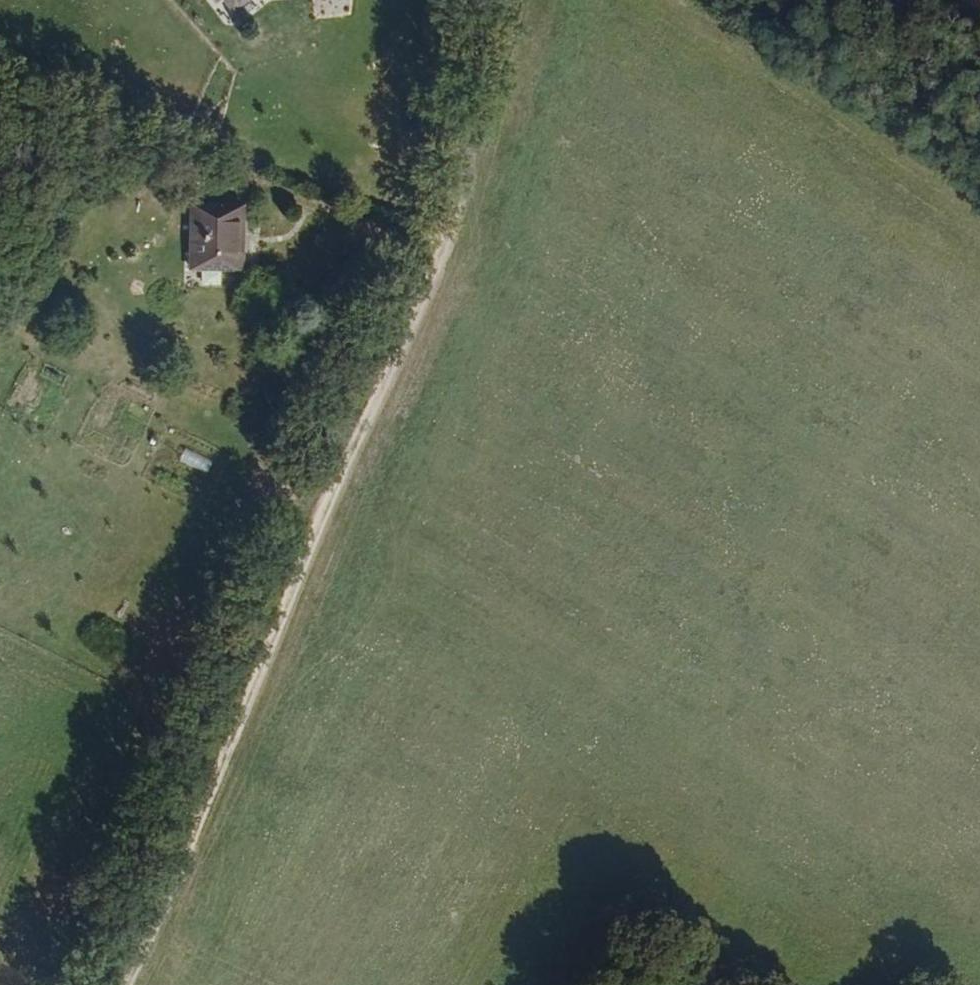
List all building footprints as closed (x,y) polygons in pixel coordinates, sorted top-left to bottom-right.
[(195,201),(188,266),(240,271),(247,206),(195,201)] [(184,448),(179,462),(209,473),(214,459),(184,448)]
